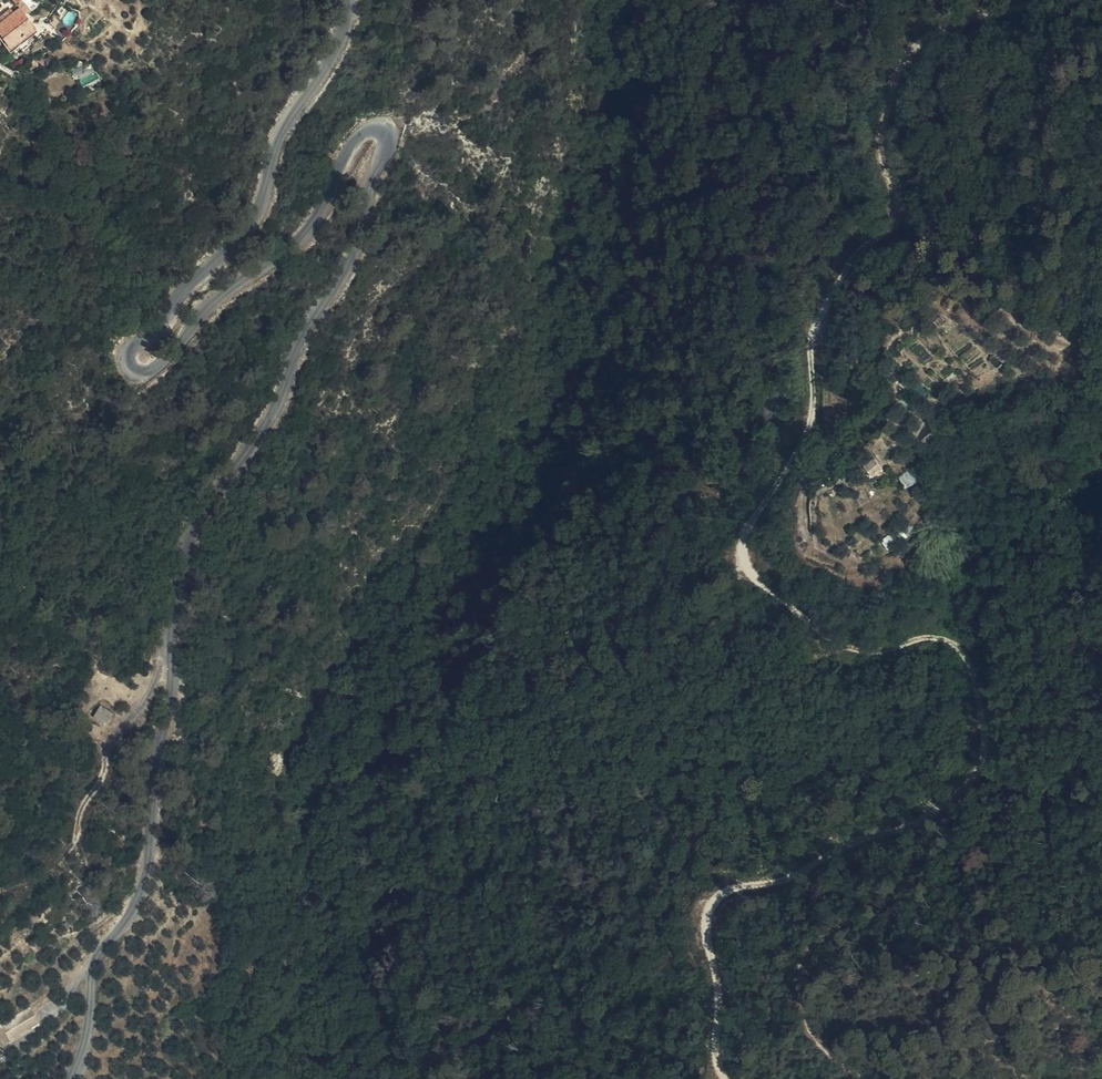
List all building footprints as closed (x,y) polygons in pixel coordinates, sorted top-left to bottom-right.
[(4,48),(30,27),(12,6),(0,16),(0,44),(4,48)] [(869,456),(861,447),(858,449),(853,454),(860,464),(869,456)] [(918,467),(900,474),(905,485),(922,479),(918,467)] [(560,622),(566,632),(574,626),(569,617),(560,622)] [(94,717),(107,724),(115,711),(101,704),(94,717)] [(493,785),(508,788),(510,781),(495,778),(493,785)] [(506,797),(508,788),(493,785),(491,793),(506,797)] [(4,1035),(26,1020),(17,1006),(0,1018),(0,1038),(4,1035)]
